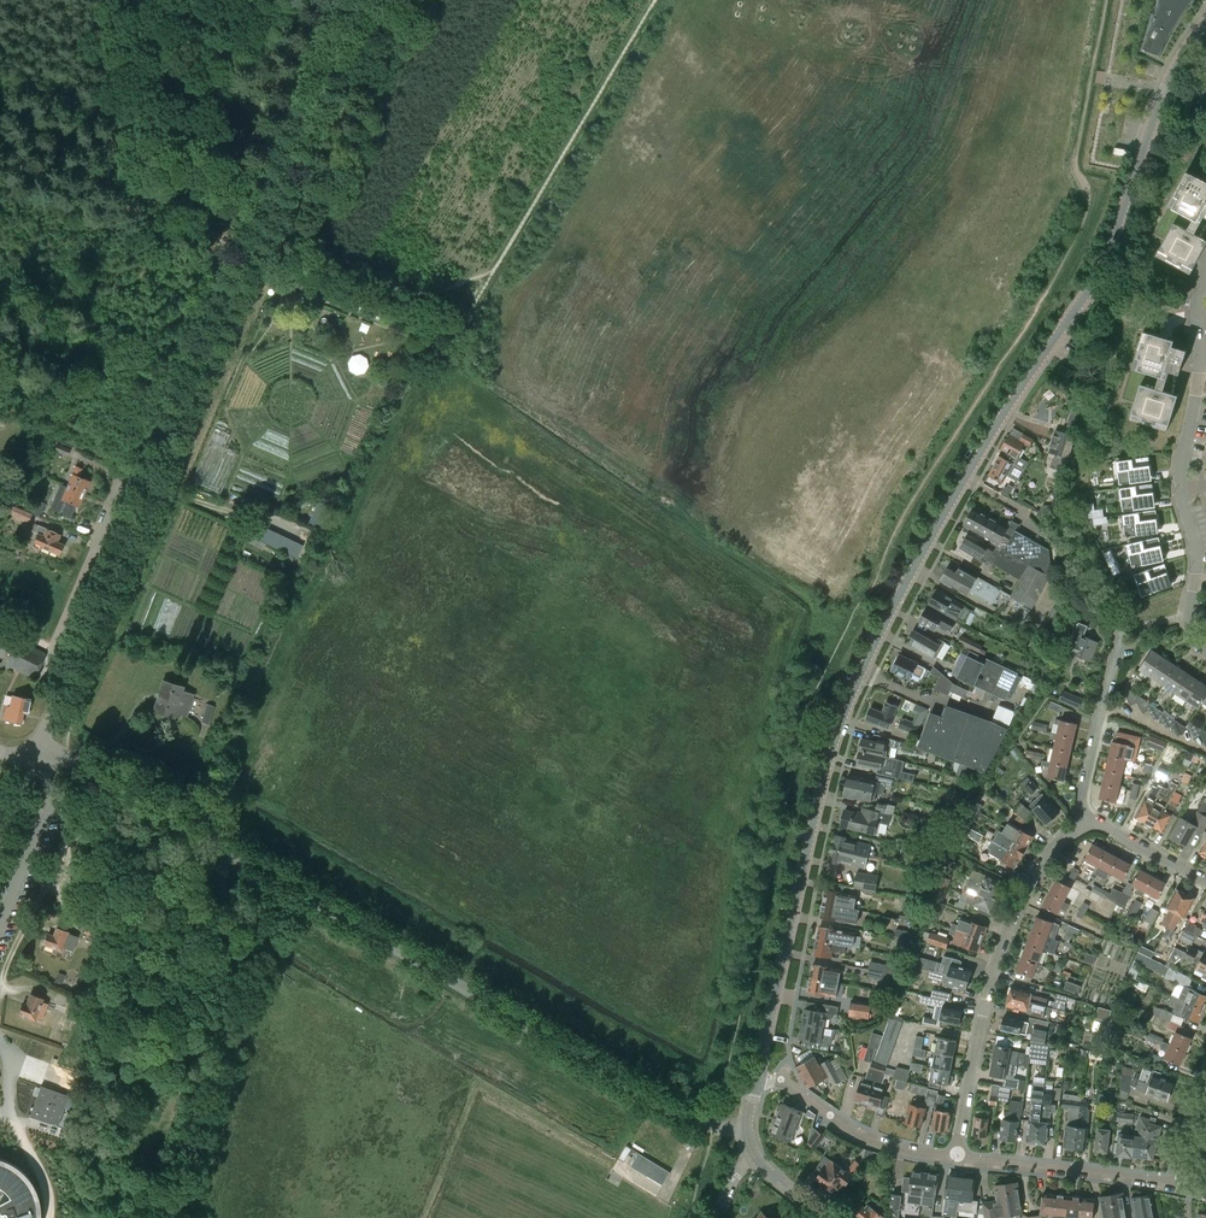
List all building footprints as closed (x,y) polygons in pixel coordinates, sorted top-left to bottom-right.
[(1142,50),(1160,56),(1175,26),(1193,0),(1159,0),(1142,50)] [(1104,81),(1104,69),(1095,69),(1095,80),(1104,81)] [(1153,234),(1165,240),(1157,254),(1174,264),(1191,273),(1195,266),(1205,245),(1205,239),(1204,238),(1205,234),(1205,181),(1201,179),(1187,171),(1178,188),(1168,205),(1153,234)] [(299,281),(285,281),(285,291),(299,291),(299,281)] [(1132,368),(1122,399),(1135,403),(1130,418),(1149,424),(1167,430),(1178,395),(1173,393),(1179,375),(1179,374),(1183,362),(1184,358),(1187,350),(1186,350),(1188,344),(1175,340),(1174,340),(1171,339),(1159,335),(1144,331),(1138,349),(1132,368)] [(351,373),(370,372),(369,354),(350,355),(351,373)] [(1058,371),(1069,378),(1072,372),(1061,365),(1058,371)] [(1050,387),(1044,392),(1050,398),(1055,393),(1050,387)] [(1081,408),(1083,402),(1074,399),(1072,405),(1081,408)] [(1065,425),(1069,410),(1062,408),(1057,423),(1065,425)] [(1055,430),(1052,441),(1053,442),(1053,441),(1072,447),(1076,431),(1075,430),(1081,413),(1071,410),(1066,428),(1065,433),(1055,430)] [(222,451),(227,438),(213,431),(190,484),(219,496),(236,457),(222,451)] [(1010,458),(1008,461),(1013,463),(1012,464),(1024,470),(1028,462),(1019,457),(1023,451),(1020,449),(1024,443),(1029,446),(1033,439),(1023,434),(1020,441),(1009,435),(1001,449),(1007,452),(1005,455),(1010,458)] [(1053,442),(1052,441),(1049,452),(1056,454),(1054,459),(1053,459),(1050,467),(1063,471),(1065,463),(1067,463),(1071,450),(1074,451),(1075,448),(1072,447),(1053,441),(1053,442)] [(57,444),(54,451),(67,456),(69,450),(57,444)] [(1013,463),(1008,461),(999,456),(989,475),(1003,482),(1006,476),(1017,482),(1023,470),(1024,470),(1012,464),(1013,463)] [(1137,482),(1136,475),(1150,473),(1149,466),(1144,467),(1143,458),(1122,460),(1123,473),(1118,474),(1119,483),(1119,485),(1137,482)] [(1096,464),(1088,465),(1090,475),(1097,474),(1096,464)] [(76,466),(62,500),(59,507),(64,510),(68,502),(79,507),(90,481),(79,476),(82,468),(76,466)] [(1141,509),(1140,502),(1154,500),(1153,493),(1149,493),(1148,484),(1125,487),(1127,500),(1122,501),(1123,510),(1123,512),(1141,509)] [(1001,493),(1009,497),(1014,488),(1009,485),(1007,488),(1005,487),(1001,493)] [(314,520),(324,524),(334,503),(323,498),(314,520)] [(31,512),(39,515),(44,503),(37,500),(31,512)] [(1094,503),(1087,504),(1089,520),(1093,519),(1104,517),(1103,510),(1095,511),(1094,503)] [(1051,506),(1043,506),(1038,513),(1047,518),(1053,507),(1051,506)] [(10,515),(23,521),(27,513),(14,508),(10,515)] [(1005,549),(1029,563),(1046,572),(1049,567),(1045,558),(1037,553),(1041,546),(1015,531),(1019,524),(1011,520),(1007,527),(974,508),(970,516),(990,527),(987,530),(992,533),(994,530),(1011,539),(1005,549)] [(1144,535),(1143,528),(1157,526),(1156,519),(1151,520),(1150,511),(1127,513),(1129,525),(1124,526),(1126,536),(1125,536),(1125,538),(1144,535)] [(998,544),(998,545),(1005,549),(1011,539),(994,530),(992,533),(987,530),(990,527),(970,516),(965,524),(998,544)] [(1104,517),(1093,519),(1094,526),(1108,524),(1107,517),(1104,517)] [(306,544),(251,523),(245,538),(258,543),(300,559),(306,544)] [(38,525),(34,524),(27,539),(35,542),(35,543),(42,546),(41,547),(59,555),(63,544),(57,542),(60,535),(47,530),(47,529),(38,525)] [(1020,579),(1029,563),(1005,549),(998,545),(997,546),(996,545),(993,551),(988,548),(989,546),(979,540),(978,541),(967,535),(960,548),(986,564),(990,555),(996,559),(994,564),(1020,579)] [(245,538),(243,537),(241,543),(256,548),(258,543),(245,538)] [(1131,565),(1132,567),(1149,563),(1148,556),(1161,553),(1160,546),(1159,546),(1157,537),(1132,542),(1135,555),(1130,556),(1132,565),(1131,565)] [(1111,551),(1104,553),(1110,567),(1116,565),(1111,551)] [(1029,563),(1020,579),(1011,596),(1032,608),(1049,576),(1046,574),(1046,572),(1029,563)] [(1160,591),(1157,584),(1169,579),(1166,573),(1163,574),(1160,565),(1139,573),(1147,595),(1141,597),(1160,591)] [(942,579),(960,589),(968,593),(970,590),(994,603),(1002,590),(977,576),(960,567),(958,571),(949,566),(942,579)] [(931,601),(930,603),(964,623),(971,610),(937,590),(934,596),(932,596),(930,599),(931,601)] [(1132,597),(1123,600),(1126,606),(1134,603),(1132,597)] [(1043,625),(1055,631),(1069,607),(1057,600),(1042,624),(1043,625)] [(973,612),(985,618),(988,613),(976,607),(973,612)] [(955,625),(927,608),(924,614),(922,614),(920,618),(920,620),(919,621),(935,630),(938,626),(950,634),(955,625)] [(1067,651),(1091,661),(1098,642),(1083,636),(1088,626),(1078,622),(1067,651)] [(1055,631),(1043,625),(1040,631),(1040,632),(1053,638),(1056,632),(1055,631)] [(908,641),(934,656),(937,657),(946,642),(937,638),(934,643),(914,631),(908,641)] [(1050,644),(1053,638),(1040,632),(1037,638),(1050,644)] [(982,648),(983,646),(962,636),(959,643),(980,653),(982,648)] [(46,653),(17,639),(5,665),(35,679),(46,653)] [(1037,639),(1033,647),(1041,651),(1045,643),(1037,639)] [(1139,668),(1152,676),(1164,657),(1152,649),(1139,668)] [(957,677),(1005,700),(1012,698),(1021,677),(1017,675),(1018,673),(1004,666),(1005,666),(987,657),(984,663),(977,660),(979,655),(970,650),(967,655),(957,677)] [(900,673),(910,679),(912,674),(921,678),(926,668),(900,655),(897,662),(894,662),(893,665),(894,667),(893,669),(900,673)] [(1152,676),(1163,684),(1176,665),(1164,657),(1152,676)] [(1163,684),(1175,692),(1188,673),(1176,665),(1163,684)] [(948,696),(951,691),(954,683),(934,666),(930,673),(939,677),(934,689),(948,696)] [(1175,692),(1187,700),(1200,681),(1188,673),(1175,692)] [(160,693),(163,694),(161,700),(158,699),(154,711),(174,717),(175,714),(187,718),(194,694),(182,691),(183,687),(163,681),(160,693)] [(1203,702),(1205,697),(1205,685),(1200,681),(1187,700),(1199,708),(1203,702)] [(1042,685),(1036,682),(1031,691),(1036,694),(1042,685)] [(954,683),(951,691),(964,697),(967,690),(954,683)] [(1131,706),(1136,703),(1135,700),(1138,696),(1126,688),(1123,692),(1131,706)] [(1058,699),(1079,708),(1083,699),(1062,690),(1058,699)] [(31,699),(12,695),(10,707),(6,706),(3,720),(22,724),(24,713),(28,714),(31,699)] [(1148,710),(1147,708),(1150,703),(1146,701),(1138,696),(1135,700),(1136,703),(1143,713),(1148,710)] [(1048,708),(1060,713),(1063,706),(1051,701),(1048,708)] [(209,724),(214,705),(206,702),(201,722),(209,724)] [(867,718),(889,727),(897,706),(886,702),(882,712),(871,708),(867,718)] [(1154,721),(1160,718),(1159,716),(1162,711),(1155,707),(1150,703),(1147,708),(1148,710),(1154,721)] [(928,751),(969,765),(985,773),(1008,730),(1015,712),(1000,705),(992,722),(991,721),(947,705),(943,717),(931,712),(918,747),(928,751)] [(1166,729),(1172,726),(1171,724),(1174,719),(1162,711),(1159,716),(1160,718),(1166,729)] [(898,728),(916,735),(920,725),(902,717),(898,728)] [(1171,724),(1172,726),(1178,737),(1184,734),(1183,732),(1186,727),(1174,719),(1171,724)] [(1062,720),(1058,734),(1074,738),(1078,724),(1062,720)] [(1031,728),(1040,730),(1041,727),(1039,726),(1040,723),(1033,721),(1031,728)] [(1194,739),(1200,736),(1199,733),(1202,729),(1189,721),(1187,725),(1194,739)] [(1041,727),(1040,730),(1046,732),(1048,725),(1040,723),(1039,726),(1041,727)] [(1058,734),(1055,748),(1071,752),(1074,738),(1058,734)] [(1167,743),(1150,736),(1146,745),(1163,752),(1167,743)] [(888,758),(891,747),(886,746),(887,744),(863,738),(860,751),(888,758)] [(1130,745),(1113,741),(1110,756),(1126,760),(1130,745)] [(918,747),(900,742),(898,749),(916,754),(916,753),(918,747)] [(1055,748),(1052,762),(1068,766),(1071,752),(1055,748)] [(1027,756),(1035,759),(1036,755),(1034,755),(1035,752),(1028,750),(1027,756)] [(893,759),(888,758),(860,751),(858,763),(877,768),(876,773),(899,779),(901,771),(903,761),(893,759)] [(1194,754),(1187,751),(1184,758),(1190,761),(1194,754)] [(1036,755),(1035,759),(1042,760),(1043,754),(1035,752),(1034,755),(1036,755)] [(1192,760),(1197,762),(1200,757),(1195,754),(1192,760)] [(1110,756),(1106,770),(1123,774),(1126,760),(1110,756)] [(1068,766),(1052,762),(1048,777),(1064,781),(1068,766)] [(1149,766),(1146,765),(1144,772),(1151,773),(1153,765),(1149,764),(1149,766)] [(1155,775),(1165,780),(1170,772),(1160,766),(1155,775)] [(1106,770),(1103,784),(1119,788),(1123,774),(1106,770)] [(1180,781),(1188,785),(1193,774),(1185,771),(1180,781)] [(848,775),(846,783),(865,787),(865,790),(869,791),(869,788),(873,789),(872,791),(876,792),(875,793),(876,793),(883,795),(885,786),(892,787),(893,779),(877,776),(876,781),(848,775)] [(1024,787),(1030,794),(1038,788),(1031,780),(1024,787)] [(1151,826),(1155,828),(1155,827),(1154,827),(1164,808),(1167,809),(1173,797),(1172,796),(1174,792),(1178,785),(1171,781),(1163,796),(1159,794),(1154,803),(1155,803),(1145,823),(1145,825),(1149,827),(1151,826)] [(865,787),(846,783),(844,795),(870,801),(871,800),(874,801),(876,793),(875,793),(876,792),(872,791),(873,789),(869,788),(869,791),(865,790),(865,787)] [(1133,783),(1131,791),(1138,792),(1139,784),(1133,783)] [(1119,788),(1103,784),(1099,798),(1116,802),(1119,788)] [(1135,817),(1145,823),(1155,803),(1154,803),(1159,794),(1162,787),(1158,785),(1157,787),(1152,785),(1135,817)] [(947,790),(944,804),(956,805),(958,792),(947,790)] [(1138,792),(1131,791),(1129,798),(1136,800),(1138,792)] [(1155,827),(1155,828),(1163,832),(1177,807),(1176,807),(1180,801),(1182,796),(1174,792),(1172,796),(1173,797),(1167,809),(1164,808),(1154,827),(1155,827)] [(1030,804),(1047,823),(1048,822),(1050,822),(1054,819),(1053,817),(1059,812),(1043,793),(1030,804)] [(876,801),(874,809),(893,814),(895,806),(876,801)] [(977,801),(973,808),(978,811),(982,805),(977,801)] [(1203,802),(1191,823),(1182,818),(1172,837),(1187,846),(1196,830),(1202,833),(1205,826),(1205,804),(1203,802)] [(1015,810),(1019,814),(1026,820),(1026,821),(1033,813),(1022,803),(1015,810)] [(884,813),(876,811),(864,807),(863,815),(844,810),(841,825),(877,834),(880,822),(889,824),(891,814),(884,813)] [(978,811),(973,808),(969,814),(974,817),(978,811)] [(1015,819),(1022,825),(1026,820),(1019,814),(1015,819)] [(1002,825),(1000,830),(1027,846),(1034,834),(1029,831),(1027,833),(1009,821),(1005,827),(1002,825)] [(942,827),(928,823),(924,835),(939,839),(942,827)] [(965,832),(970,835),(973,830),(968,827),(965,832)] [(997,834),(993,840),(1020,856),(1020,857),(1021,857),(1028,847),(1027,846),(1000,830),(997,834)] [(837,835),(834,849),(874,858),(875,853),(874,851),(870,849),(871,845),(846,839),(846,837),(837,835)] [(1020,856),(993,840),(988,849),(988,851),(1009,864),(1007,866),(1013,869),(1020,857),(1020,856)] [(1085,859),(1098,866),(1106,851),(1093,844),(1085,859)] [(834,849),(831,861),(840,863),(840,862),(865,868),(868,858),(868,857),(834,849)] [(1098,866),(1111,873),(1119,858),(1106,851),(1098,866)] [(953,860),(944,857),(942,863),(950,867),(953,860)] [(1119,858),(1111,873),(1124,880),(1132,865),(1119,858)] [(1069,876),(1075,880),(1079,872),(1073,869),(1069,876)] [(1142,897),(1145,891),(1153,876),(1140,869),(1132,884),(1138,888),(1135,893),(1142,897)] [(918,870),(915,883),(923,886),(926,873),(918,870)] [(974,870),(970,877),(983,883),(983,886),(1001,894),(1001,892),(1005,884),(974,870)] [(854,887),(876,891),(879,876),(857,872),(854,887)] [(1145,891),(1151,895),(1150,898),(1156,902),(1158,898),(1166,883),(1153,876),(1145,891)] [(977,896),(978,894),(996,903),(996,904),(997,904),(997,903),(998,903),(1000,899),(999,898),(1001,894),(983,886),(983,883),(970,877),(964,890),(977,896)] [(940,879),(938,884),(948,887),(949,883),(940,879)] [(1056,879),(1049,892),(1064,900),(1071,887),(1056,879)] [(1122,892),(1116,904),(1123,908),(1133,891),(1131,890),(1133,886),(1127,883),(1122,892)] [(948,887),(938,884),(933,897),(943,900),(948,887)] [(1092,891),(1101,896),(1105,898),(1108,893),(1095,885),(1092,891)] [(1115,904),(1116,904),(1122,892),(1113,887),(1110,893),(1108,892),(1108,893),(1105,898),(1115,904)] [(1162,924),(1168,927),(1186,894),(1177,889),(1166,907),(1170,909),(1162,924)] [(826,890),(823,903),(854,908),(856,895),(826,890)] [(996,903),(978,894),(977,896),(964,890),(957,906),(965,909),(968,902),(980,908),(978,911),(987,915),(989,912),(991,913),(996,904),(996,903)] [(1064,900),(1049,892),(1042,905),(1057,914),(1064,900)] [(1186,894),(1168,927),(1174,930),(1182,915),(1185,917),(1195,899),(1186,894)] [(1097,903),(1111,911),(1115,904),(1105,898),(1101,896),(1097,903)] [(905,912),(914,913),(916,901),(906,899),(905,912)] [(931,908),(942,913),(946,904),(934,899),(931,908)] [(1129,913),(1135,916),(1143,903),(1136,899),(1129,913)] [(1083,902),(1080,909),(1086,912),(1090,905),(1083,902)] [(854,908),(823,903),(821,916),(857,923),(859,909),(854,908)] [(1145,920),(1152,924),(1159,912),(1151,908),(1145,920)] [(1086,912),(1080,909),(1076,916),(1082,919),(1086,912)] [(1037,916),(1032,930),(1048,936),(1054,939),(1060,925),(1037,916)] [(952,923),(951,927),(983,939),(987,927),(962,918),(959,926),(952,923)] [(1190,923),(1186,930),(1197,936),(1198,936),(1202,930),(1190,923)] [(1069,925),(1066,931),(1077,936),(1080,930),(1069,925)] [(819,927),(817,941),(833,944),(846,946),(853,947),(855,933),(819,927)] [(983,939),(951,927),(949,932),(956,935),(953,942),(978,951),(983,939)] [(90,928),(87,935),(97,938),(99,931),(90,928)] [(68,933),(56,929),(54,936),(48,934),(44,944),(62,951),(63,948),(72,951),(78,937),(68,933)] [(895,935),(909,938),(911,931),(896,929),(895,935)] [(1197,936),(1186,930),(1184,929),(1179,938),(1192,945),(1197,936)] [(1032,930),(1026,944),(1042,950),(1048,936),(1032,930)] [(927,942),(945,948),(949,938),(930,932),(927,942)] [(898,939),(894,955),(903,957),(906,941),(898,939)] [(1065,940),(1062,950),(1073,954),(1075,948),(1070,947),(1072,943),(1065,940)] [(833,944),(817,941),(814,954),(831,957),(832,950),(845,952),(846,946),(833,944)] [(1026,944),(1021,958),(1037,964),(1038,963),(1042,950),(1026,944)] [(1184,959),(1192,963),(1191,964),(1197,967),(1196,968),(1204,973),(1202,977),(1205,979),(1205,962),(1187,952),(1176,946),(1166,965),(1173,968),(1175,963),(1184,959)] [(1142,954),(1150,958),(1153,951),(1145,947),(1142,954)] [(1187,952),(1205,962),(1205,951),(1204,953),(1199,950),(1198,951),(1190,947),(1187,952)] [(1180,999),(1179,999),(1204,1010),(1205,1005),(1205,996),(1192,990),(1193,987),(1189,985),(1193,978),(1150,958),(1142,954),(1137,951),(1134,961),(1127,975),(1135,979),(1142,965),(1164,975),(1164,978),(1185,987),(1180,999)] [(1082,962),(1092,966),(1095,957),(1085,953),(1082,962)] [(870,961),(868,969),(900,975),(904,960),(895,957),(893,966),(879,963),(870,961)] [(1037,964),(1021,958),(1016,971),(1033,977),(1035,972),(1040,973),(1043,965),(1038,963),(1037,964)] [(1054,971),(1060,973),(1064,965),(1057,962),(1054,971)] [(937,963),(935,970),(969,979),(970,978),(971,977),(973,974),(971,972),(972,970),(951,965),(951,966),(937,963)] [(813,964),(810,978),(838,983),(840,969),(813,964)] [(900,975),(868,969),(867,976),(875,978),(889,981),(898,983),(900,975)] [(969,979),(935,970),(933,979),(946,983),(945,989),(958,993),(959,988),(966,990),(967,987),(969,987),(970,983),(968,982),(969,979)] [(58,974),(56,981),(62,983),(65,977),(58,974)] [(838,983),(810,978),(808,992),(836,996),(838,983)] [(1064,989),(1078,994),(1081,986),(1067,981),(1064,989)] [(1012,986),(1009,995),(1046,1005),(1048,999),(1032,994),(1032,991),(1012,986)] [(939,998),(952,1001),(954,994),(940,991),(939,998)] [(23,1003),(19,1014),(35,1021),(36,1018),(42,1020),(47,1004),(42,1002),(43,999),(30,994),(27,1004),(23,1003)] [(922,1023),(940,1026),(941,1021),(959,1025),(962,1009),(944,1005),(945,1000),(921,994),(920,1002),(936,1005),(933,1018),(923,1016),(922,1023)] [(1054,1002),(1073,1008),(1076,999),(1057,994),(1054,1002)] [(1046,1005),(1009,995),(1006,1006),(1027,1012),(1027,1010),(1032,1011),(1031,1015),(1043,1018),(1046,1005)] [(1179,999),(1180,999),(1172,995),(1169,1000),(1177,1004),(1174,1011),(1199,1022),(1204,1010),(1179,999)] [(68,999),(65,1006),(79,1011),(82,1004),(68,999)] [(849,1016),(868,1019),(870,1004),(852,1001),(849,1016)] [(805,1009),(803,1023),(824,1027),(825,1020),(831,1021),(832,1014),(837,1015),(839,1007),(823,1004),(807,1002),(805,1009)] [(1095,1018),(1109,1022),(1112,1010),(1099,1006),(1095,1018)] [(1156,1015),(1170,1021),(1173,1013),(1160,1007),(1156,1015)] [(1153,1023),(1167,1029),(1170,1021),(1156,1015),(1153,1023)] [(1033,1033),(1046,1036),(1049,1021),(1030,1017),(1028,1022),(1004,1016),(1001,1029),(1026,1035),(1027,1031),(1033,1032),(1033,1033)] [(890,1018),(888,1024),(900,1029),(902,1022),(890,1018)] [(1097,1033),(1105,1035),(1108,1023),(1100,1021),(1097,1033)] [(824,1027),(803,1023),(800,1038),(805,1039),(804,1046),(814,1048),(829,1050),(831,1038),(824,1036),(824,1035),(823,1035),(824,1027)] [(888,1025),(886,1030),(898,1035),(900,1030),(900,1029),(888,1024),(888,1025)] [(1118,1029),(1112,1026),(1108,1036),(1114,1038),(1118,1029)] [(884,1036),(883,1036),(896,1041),(897,1037),(898,1035),(886,1030),(885,1032),(884,1036)] [(1176,1031),(1170,1045),(1186,1052),(1192,1038),(1176,1031)] [(864,1061),(871,1063),(872,1063),(872,1062),(876,1049),(878,1050),(879,1048),(881,1042),(883,1036),(884,1036),(872,1032),(864,1061)] [(1147,1038),(1154,1042),(1157,1035),(1150,1032),(1147,1038)] [(916,1035),(914,1047),(922,1049),(924,1037),(916,1035)] [(1162,1045),(1164,1042),(1165,1039),(1157,1035),(1154,1042),(1162,1045)] [(883,1036),(881,1042),(894,1047),(895,1044),(896,1041),(883,1036)] [(939,1036),(936,1051),(953,1054),(956,1040),(939,1036)] [(1011,1038),(998,1036),(993,1059),(1028,1066),(1029,1057),(1029,1054),(1011,1050),(1011,1047),(1009,1047),(1011,1038)] [(881,1042),(879,1048),(891,1053),(892,1051),(894,1047),(881,1042)] [(1031,1042),(1029,1054),(1029,1057),(1047,1059),(1049,1044),(1031,1042)] [(1164,1042),(1162,1045),(1160,1050),(1167,1053),(1164,1059),(1153,1055),(1150,1062),(1162,1066),(1165,1059),(1180,1065),(1186,1052),(1170,1045),(1164,1042)] [(912,1055),(925,1058),(926,1050),(922,1049),(914,1047),(912,1055)] [(877,1053),(877,1055),(889,1059),(890,1058),(891,1053),(879,1048),(878,1050),(877,1053)] [(1080,1058),(1087,1059),(1088,1050),(1081,1049),(1080,1058)] [(936,1051),(933,1066),(950,1069),(953,1054),(936,1051)] [(877,1055),(874,1061),(887,1065),(889,1059),(877,1055)] [(822,1065),(820,1066),(815,1057),(796,1067),(807,1088),(829,1076),(834,1086),(847,1079),(842,1069),(836,1072),(830,1061),(829,1060),(822,1064),(822,1065)] [(1017,1064),(993,1059),(990,1075),(1005,1077),(1003,1086),(1011,1087),(1018,1088),(1019,1079),(1014,1079),(1017,1064)] [(856,1099),(868,1103),(880,1065),(872,1062),(872,1063),(871,1063),(869,1069),(868,1069),(864,1081),(862,1081),(856,1099)] [(911,1062),(909,1070),(910,1070),(922,1072),(923,1064),(911,1062)] [(880,1065),(868,1103),(879,1107),(885,1088),(886,1083),(883,1082),(885,1074),(894,1076),(896,1070),(886,1067),(886,1066),(880,1065)] [(1122,1065),(1121,1074),(1171,1091),(1171,1089),(1173,1088),(1174,1085),(1173,1084),(1174,1081),(1160,1076),(1161,1073),(1154,1070),(1153,1074),(1142,1070),(1141,1073),(1135,1071),(1136,1070),(1122,1065)] [(897,1066),(896,1070),(894,1076),(893,1078),(900,1080),(903,1068),(897,1066)] [(950,1069),(933,1066),(930,1081),(931,1081),(929,1088),(939,1089),(940,1083),(948,1084),(948,1083),(951,1084),(953,1075),(949,1074),(950,1069)] [(909,1070),(903,1068),(900,1080),(907,1082),(910,1070),(909,1070)] [(1171,1091),(1121,1074),(1120,1089),(1119,1098),(1126,1100),(1131,1085),(1136,1087),(1135,1090),(1147,1094),(1167,1101),(1168,1098),(1170,1097),(1171,1095),(1170,1093),(1171,1091)] [(938,1091),(928,1088),(929,1088),(920,1086),(921,1085),(913,1083),(911,1091),(919,1093),(919,1092),(927,1094),(925,1101),(917,1099),(916,1105),(911,1104),(906,1122),(922,1126),(926,1108),(925,1108),(926,1105),(934,1107),(938,1091)] [(998,1096),(1000,1085),(992,1084),(990,1094),(980,1093),(978,1103),(996,1105),(998,1096)] [(1011,1087),(1003,1086),(1000,1085),(998,1096),(998,1100),(1008,1101),(1011,1087)] [(30,1116),(45,1121),(58,1126),(69,1095),(41,1086),(30,1116)] [(1044,1090),(1037,1142),(1047,1144),(1053,1099),(1060,1100),(1062,1088),(1054,1087),(1053,1092),(1044,1090)] [(1027,1141),(1037,1142),(1044,1090),(1034,1089),(1032,1102),(1035,1102),(1033,1120),(1030,1120),(1027,1141)] [(1081,1100),(1074,1099),(1074,1094),(1064,1093),(1062,1108),(1069,1109),(1065,1146),(1075,1147),(1079,1117),(1081,1100)] [(937,1103),(943,1104),(945,1096),(939,1094),(937,1103)] [(1097,1107),(1105,1108),(1107,1095),(1099,1094),(1097,1107)] [(1001,1137),(1016,1139),(1019,1121),(1020,1121),(1021,1113),(1022,1113),(1024,1102),(1011,1100),(1010,1111),(1007,1111),(1006,1119),(1003,1119),(1001,1137)] [(1079,1117),(1075,1147),(1086,1149),(1089,1122),(1088,1122),(1090,1111),(1095,1112),(1096,1105),(1089,1104),(1089,1101),(1081,1100),(1079,1117)] [(771,1133),(791,1141),(803,1111),(782,1103),(771,1133)] [(932,1128),(948,1131),(951,1112),(936,1109),(932,1128)] [(973,1134),(987,1136),(990,1118),(987,1118),(988,1111),(977,1109),(976,1116),(973,1134)] [(814,1119),(815,1117),(816,1115),(809,1110),(806,1116),(814,1119)] [(1116,1121),(1133,1123),(1134,1114),(1126,1113),(1117,1112),(1116,1121)] [(1135,1135),(1132,1157),(1139,1158),(1140,1156),(1152,1158),(1158,1139),(1157,1139),(1162,1127),(1149,1122),(1150,1119),(1141,1116),(1136,1129),(1140,1131),(1138,1136),(1135,1135)] [(813,1128),(808,1143),(815,1149),(824,1138),(822,1136),(823,1135),(813,1128)] [(1096,1150),(1107,1152),(1110,1130),(1099,1128),(1096,1150)] [(1117,1155),(1132,1157),(1135,1135),(1120,1133),(1117,1155)] [(624,1144),(617,1157),(629,1163),(636,1151),(624,1144)] [(861,1167),(868,1169),(873,1151),(866,1149),(861,1167)] [(634,1165),(663,1182),(668,1172),(640,1155),(634,1165)] [(42,1213),(41,1202),(38,1191),(32,1181),(25,1172),(16,1165),(6,1160),(0,1158),(0,1217),(42,1217),(42,1213)] [(818,1177),(818,1178),(828,1185),(827,1185),(836,1192),(842,1183),(845,1185),(861,1164),(853,1159),(845,1170),(831,1160),(824,1169),(824,1170),(819,1166),(813,1173),(818,1177)] [(922,1204),(926,1173),(912,1171),(911,1178),(904,1177),(902,1191),(909,1192),(909,1193),(908,1202),(921,1204),(922,1204)] [(922,1204),(921,1204),(919,1212),(927,1213),(928,1205),(934,1205),(938,1174),(926,1173),(922,1204)] [(945,1206),(958,1208),(960,1190),(962,1177),(949,1175),(945,1206)] [(960,1190),(958,1208),(958,1210),(976,1213),(978,1201),(972,1200),(975,1179),(962,1177),(960,1190)] [(1011,1215),(1011,1217),(1016,1217),(1016,1214),(1023,1213),(1018,1182),(1006,1184),(1011,1215)] [(1011,1215),(1006,1184),(995,1186),(997,1202),(983,1204),(985,1217),(991,1217),(1011,1215)] [(1111,1194),(1115,1217),(1127,1217),(1122,1192),(1111,1194)] [(1041,1215),(1054,1216),(1056,1195),(1043,1193),(1041,1215)] [(892,1194),(890,1209),(900,1211),(902,1195),(892,1194)] [(1111,1194),(1100,1196),(1103,1217),(1115,1217),(1111,1194)] [(1134,1217),(1155,1217),(1151,1194),(1131,1198),(1134,1217)] [(1054,1216),(1066,1217),(1067,1217),(1069,1196),(1056,1195),(1054,1216)] [(1082,1198),(1069,1196),(1067,1217),(1066,1217),(1079,1217),(1082,1198)] [(1079,1217),(1092,1217),(1094,1199),(1082,1198),(1079,1217)] [(884,1216),(873,1208),(868,1204),(865,1207),(863,1205),(855,1215),(856,1215),(854,1217),(882,1217),(884,1216)]
